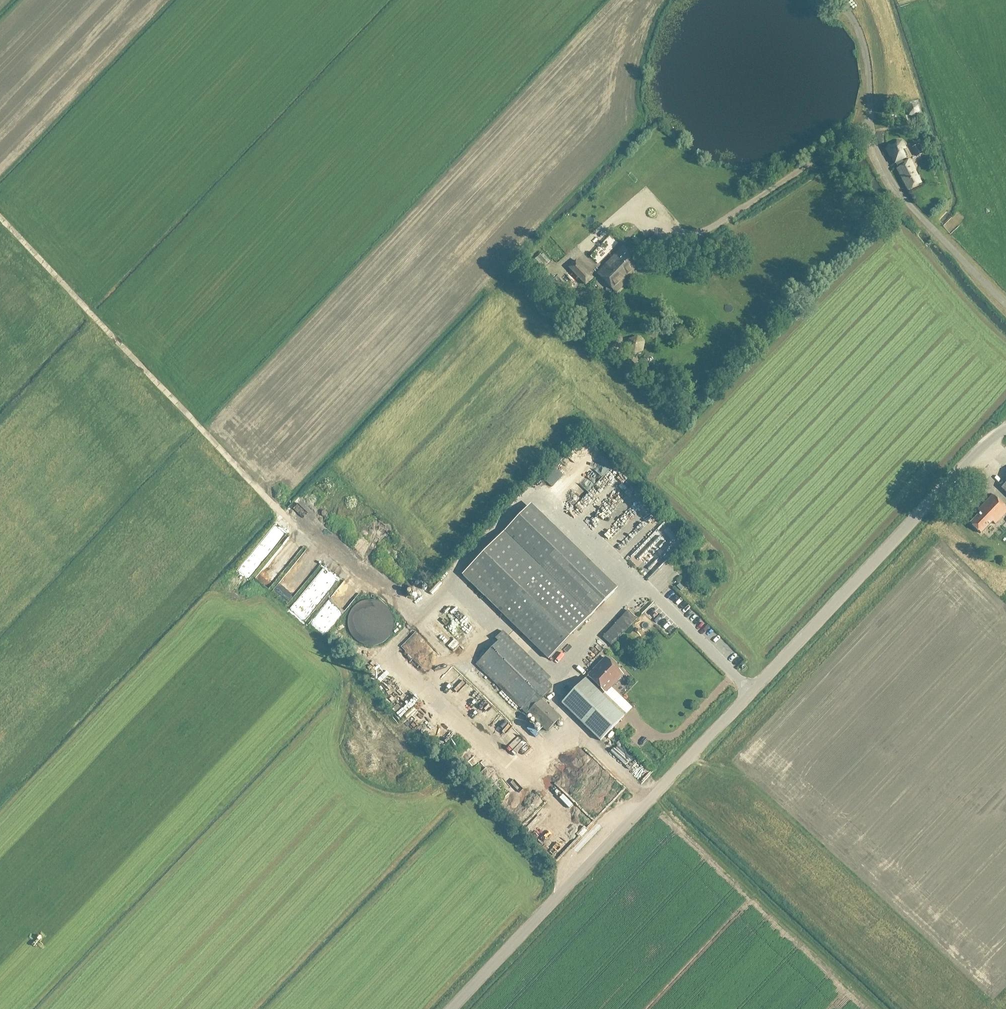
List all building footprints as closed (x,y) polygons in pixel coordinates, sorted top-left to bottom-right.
[(906,108),(908,115),(915,117),(920,111),(918,105),(911,103),(906,108)] [(888,150),(895,163),(896,162),(898,167),(897,168),(908,189),(921,182),(913,166),(910,159),(903,163),(901,159),(905,157),(899,145),(888,150)] [(631,275),(629,273),(638,263),(622,247),(597,273),(615,291),(631,275)] [(568,265),(585,282),(592,276),(575,258),(568,265)] [(555,277),(547,284),(561,298),(568,292),(555,277)] [(644,342),(637,336),(628,339),(626,348),(634,354),(643,351),(644,342)] [(567,453),(561,459),(569,468),(575,463),(567,453)] [(599,478),(587,489),(593,496),(605,485),(599,478)] [(600,501),(609,509),(615,502),(607,494),(600,501)] [(985,502),(977,510),(980,512),(970,523),(980,533),(992,521),(994,523),(1005,511),(1005,508),(992,494),(985,502)] [(577,508),(583,502),(579,499),(573,505),(577,508)] [(617,587),(530,503),(462,574),(548,658),(617,587)] [(649,562),(644,557),(638,564),(642,569),(649,562)] [(312,591),(327,570),(313,559),(298,581),(312,591)] [(314,595),(345,613),(353,599),(339,591),(342,586),(329,579),(336,568),(332,565),(324,577),(314,595)] [(363,642),(369,643),(376,643),(382,641),(388,637),(392,632),(394,625),(395,619),(394,612),(391,607),(386,602),(381,599),(375,597),(368,597),(362,599),(357,602),(352,607),(349,613),(348,620),(349,627),(352,633),(357,638),(363,642)] [(611,645),(636,618),(627,610),(602,636),(611,645)] [(498,641),(477,663),(547,731),(560,717),(541,698),(549,690),(548,689),(552,685),(547,680),(550,677),(503,630),(495,638),(498,641)] [(717,647),(724,639),(717,633),(710,640),(717,647)] [(415,660),(417,657),(419,659),(426,652),(408,635),(399,645),(415,660)] [(622,674),(605,657),(561,702),(600,740),(624,716),(602,695),(622,674)] [(492,736),(517,711),(466,660),(455,671),(469,684),(455,698),(492,736)] [(503,734),(511,725),(506,721),(498,730),(503,734)] [(496,747),(499,743),(493,738),(490,741),(496,747)] [(583,786),(579,789),(585,797),(589,795),(583,786)] [(604,802),(608,797),(601,791),(597,796),(604,802)]
